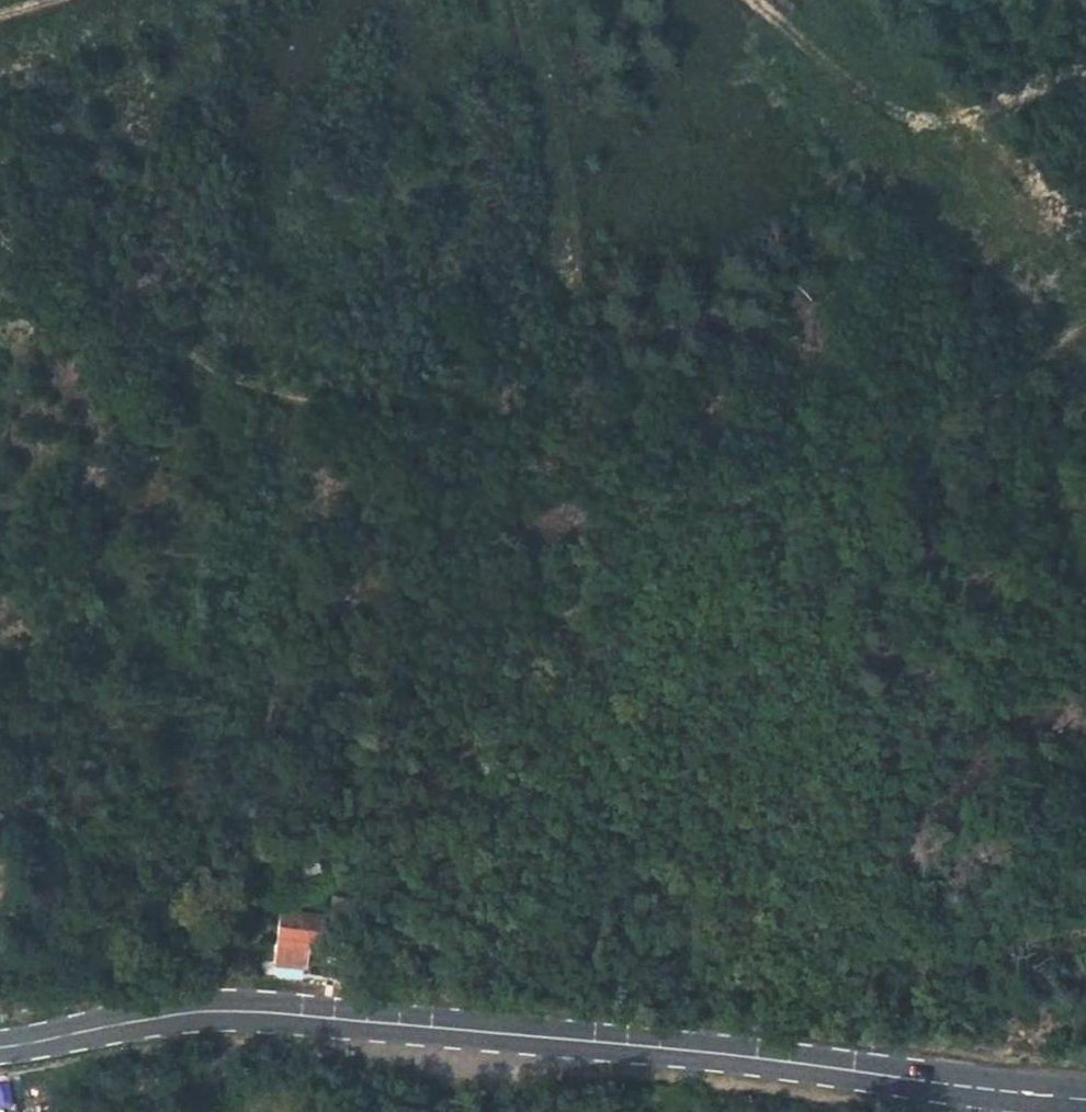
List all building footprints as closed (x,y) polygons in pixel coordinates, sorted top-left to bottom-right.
[(279,904),(272,959),(301,962),(305,934),(317,935),(320,907),(279,904)]
